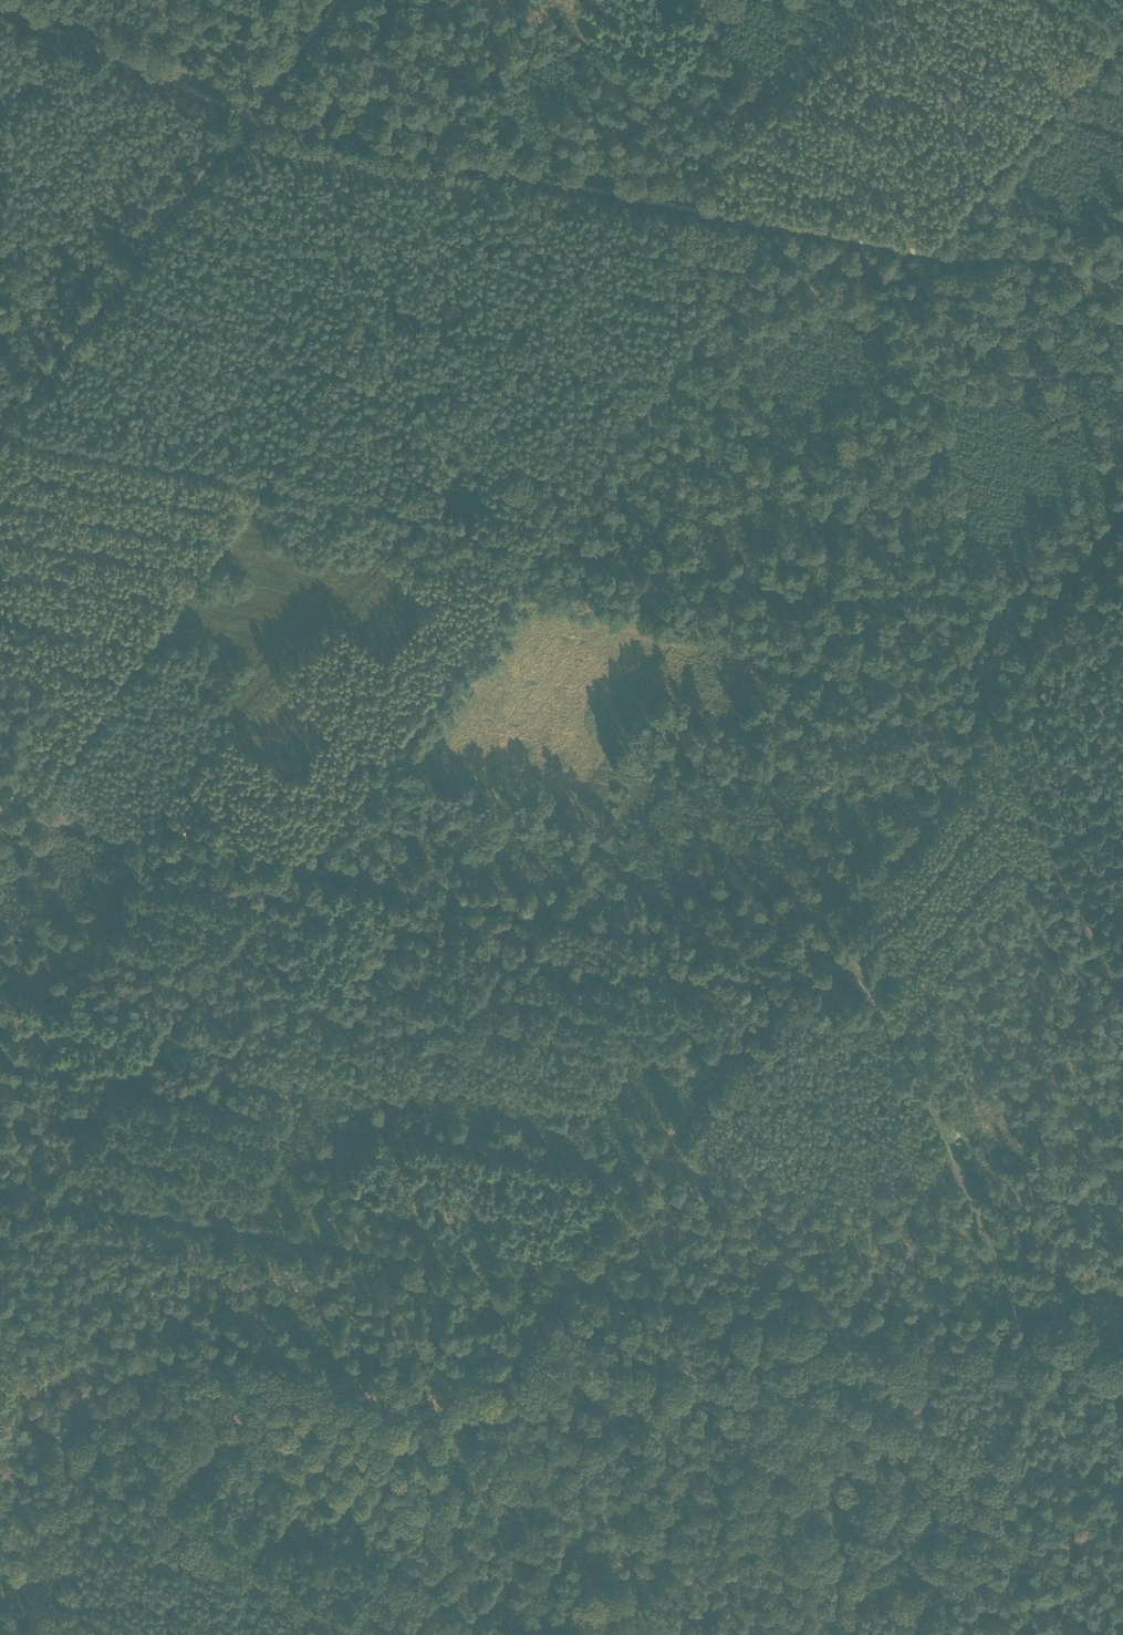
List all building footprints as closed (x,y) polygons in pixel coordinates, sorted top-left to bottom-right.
[(330,1205),(320,1217),(328,1224),(338,1212),(330,1205)]
